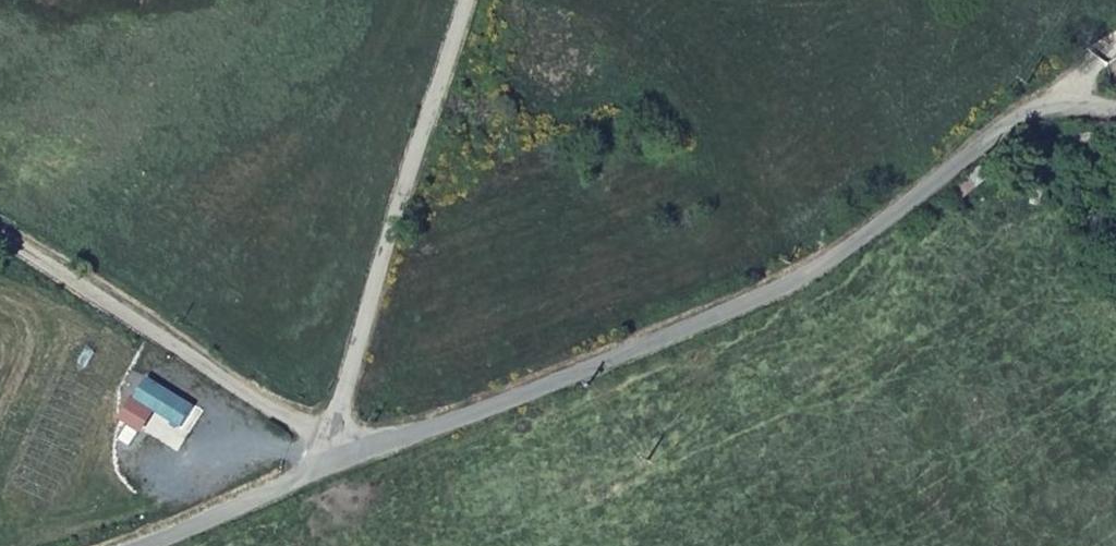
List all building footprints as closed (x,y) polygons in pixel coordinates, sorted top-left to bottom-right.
[(1030,133),(1023,140),(1030,147),(1037,140),(1030,133)]
